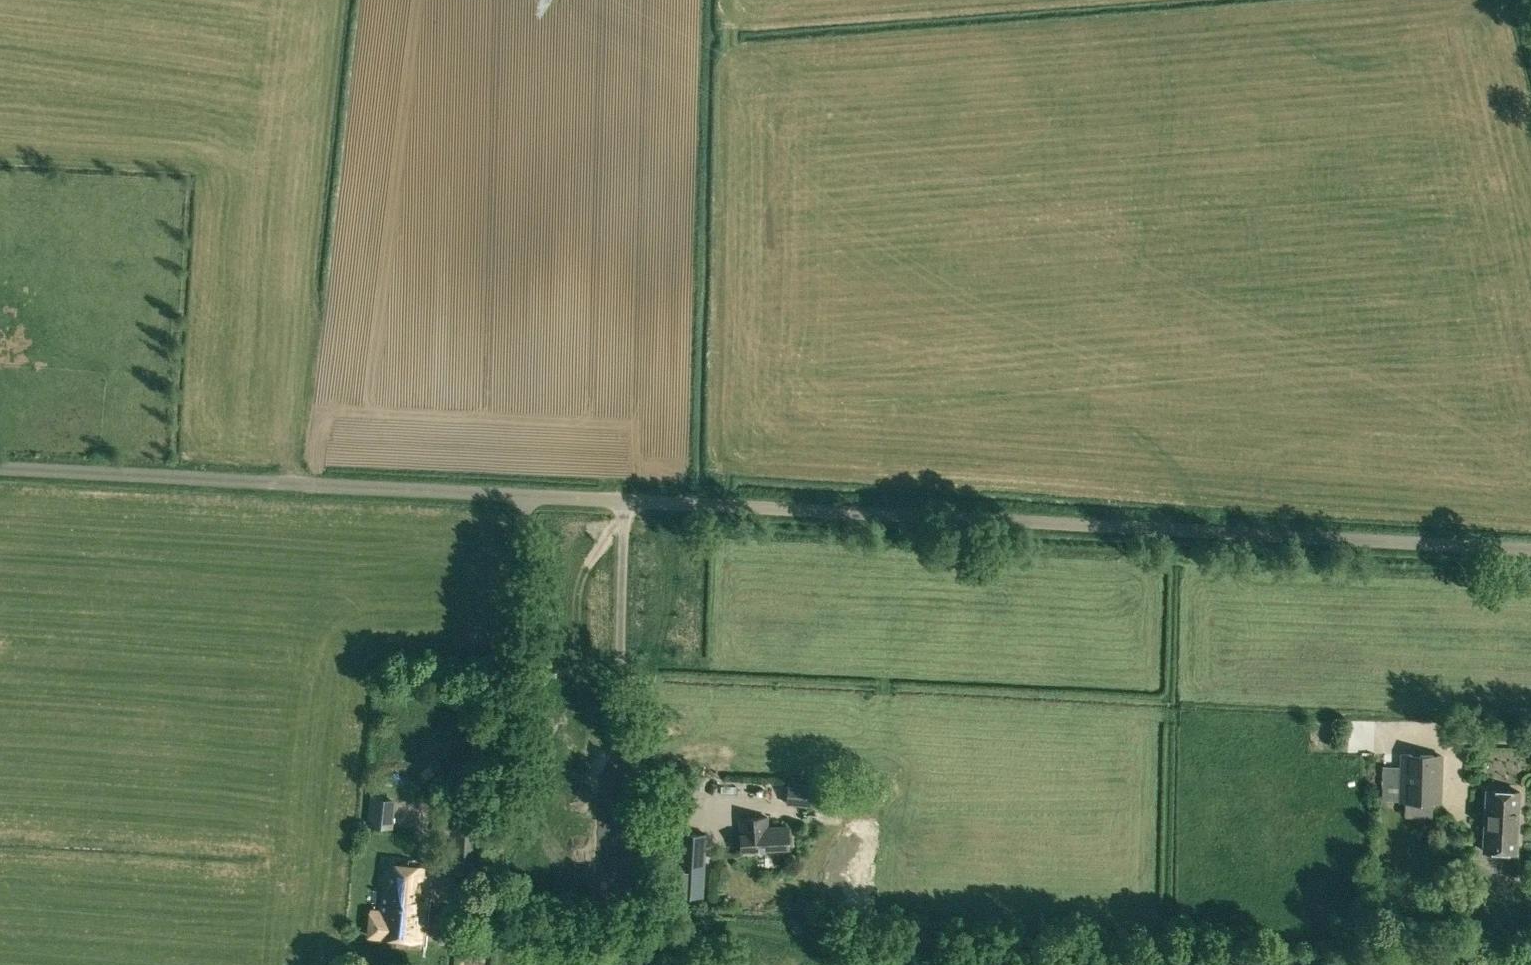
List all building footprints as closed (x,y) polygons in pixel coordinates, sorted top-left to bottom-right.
[(1400,767),(1399,786),(1399,801),(1405,801),(1431,802),(1441,803),(1443,754),(1400,753),(1400,767)] [(1381,801),(1399,801),(1399,786),(1400,767),(1382,767),(1381,786),(1381,801)] [(779,795),(779,774),(764,773),(763,794),(779,795)] [(786,802),(830,806),(829,799),(829,794),(830,794),(830,788),(787,784),(786,802)] [(1483,850),(1516,852),(1520,791),(1486,790),(1483,850)] [(370,797),(367,825),(391,827),(394,799),(370,797)] [(1430,816),(1431,802),(1405,801),(1404,815),(1430,816)] [(769,827),(768,817),(739,819),(742,851),(789,848),(787,826),(769,827)] [(477,825),(452,823),(451,847),(455,847),(455,858),(451,858),(451,871),(478,870),(477,825)] [(703,897),(707,833),(680,832),(676,895),(703,897)] [(385,864),(380,913),(371,912),(369,936),(421,941),(427,867),(385,864)] [(439,909),(438,921),(454,922),(455,910),(439,909)]
